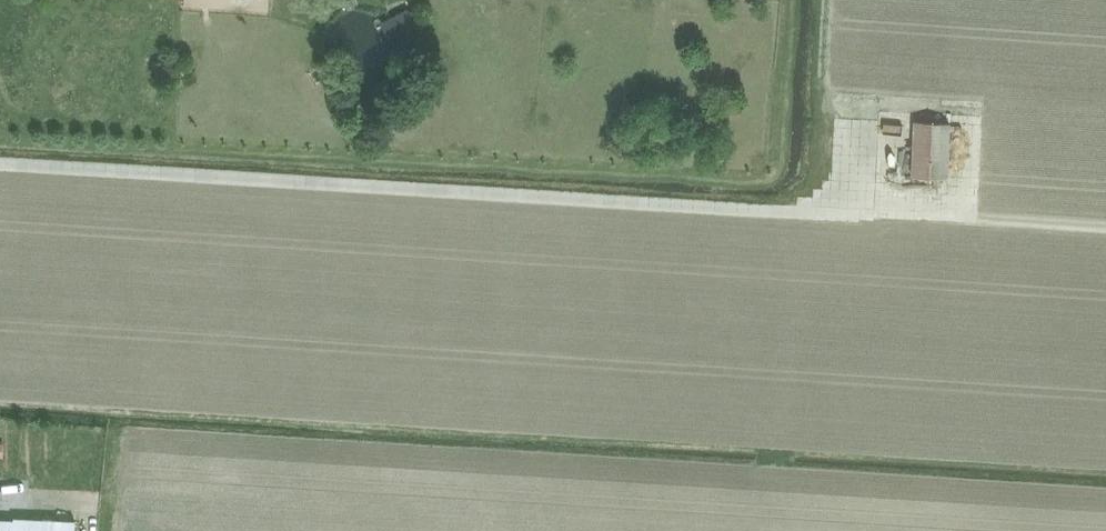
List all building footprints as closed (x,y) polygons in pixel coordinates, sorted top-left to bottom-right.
[(381,19),(390,39),(417,26),(408,7),(381,19)] [(911,175),(912,175),(946,176),(949,123),(913,122),(911,175)]
